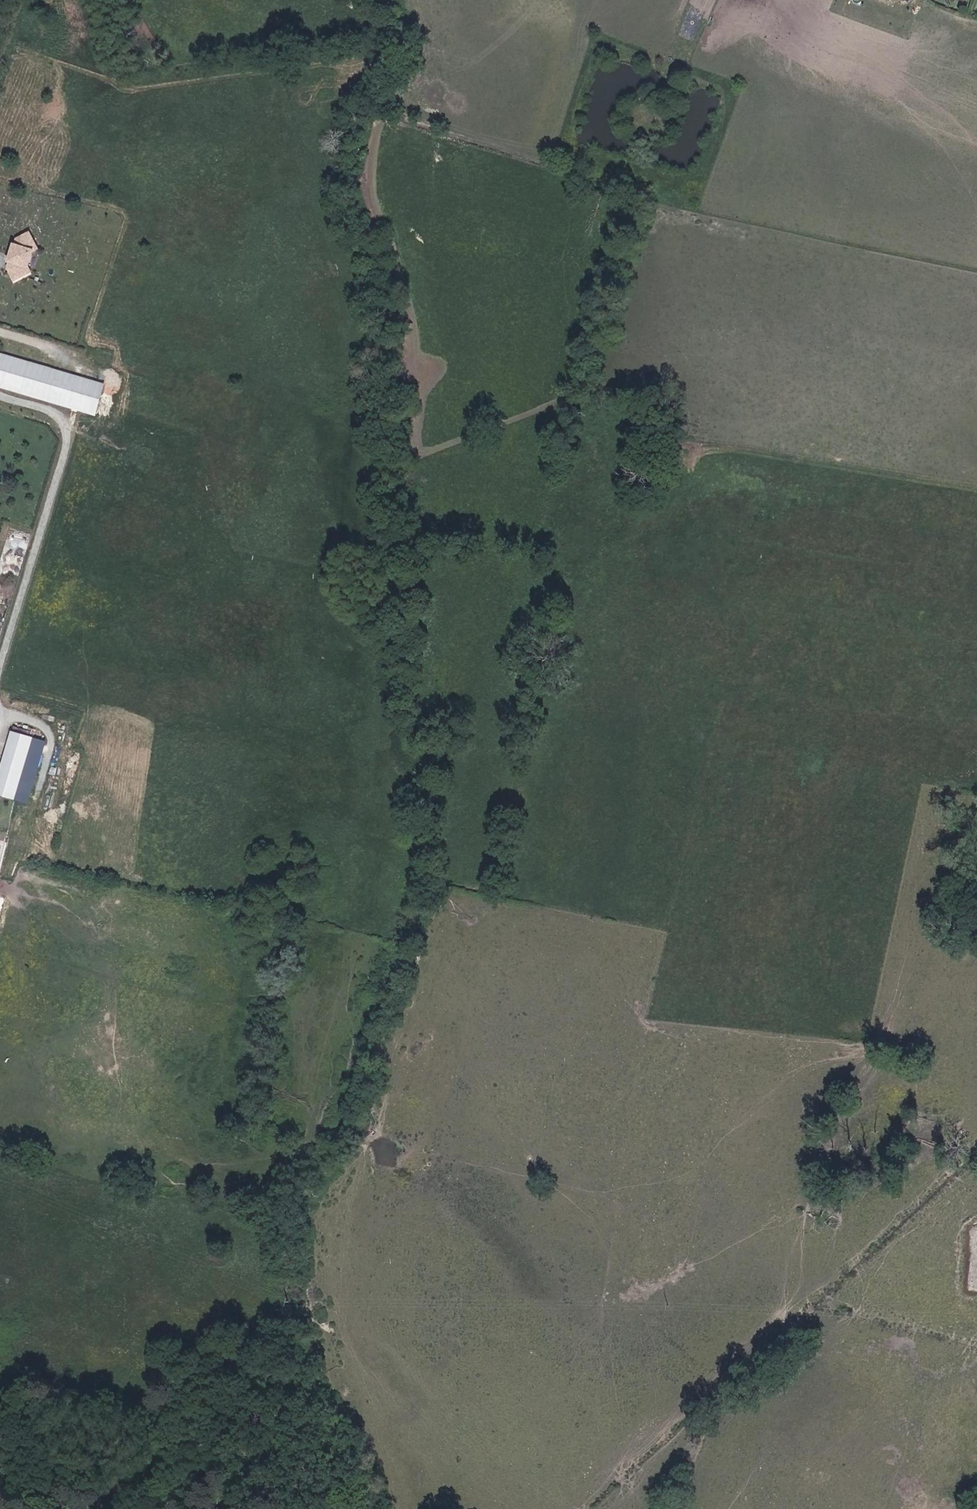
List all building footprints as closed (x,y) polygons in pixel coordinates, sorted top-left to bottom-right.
[(40,251),(32,229),(17,239),(8,269),(16,282),(33,275),(40,251)] [(91,422),(100,393),(0,362),(0,396),(91,422)] [(7,745),(27,749),(29,745),(9,739),(7,745)] [(27,749),(7,745),(0,769),(0,802),(11,805),(27,749)]
